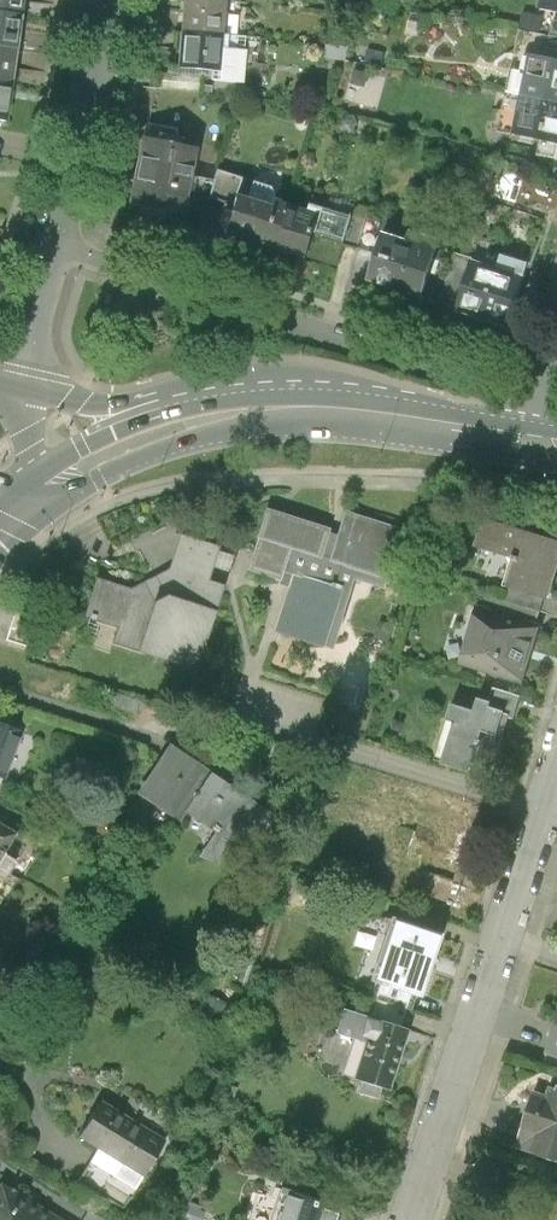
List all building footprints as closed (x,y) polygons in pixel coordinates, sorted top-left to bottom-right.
[(26,0),(0,0),(0,5),(24,10),(26,0)] [(178,8),(217,10),(217,0),(179,0),(178,8)] [(24,10),(0,5),(0,40),(17,43),(24,10)] [(178,8),(176,40),(214,42),(217,10),(178,8)] [(17,43),(0,40),(0,78),(11,79),(17,43)] [(176,40),(174,72),(212,75),(214,42),(176,40)] [(535,91),(556,97),(556,54),(544,51),(535,91)] [(11,79),(0,78),(0,116),(6,117),(11,79)] [(525,132),(556,139),(556,97),(535,91),(525,132)] [(212,149),(160,139),(154,169),(148,199),(200,210),(206,181),(212,149)] [(13,158),(0,154),(0,191),(4,192),(13,158)] [(222,199),(252,209),(260,185),(230,175),(222,199)] [(249,218),(244,234),(292,250),(308,201),(260,185),(252,209),(249,218)] [(369,220),(308,201),(292,250),(325,260),(328,250),(335,252),(357,259),(362,244),(369,220)] [(369,220),(362,244),(392,254),(400,230),(369,220)] [(392,254),(386,273),(422,285),(443,293),(459,238),(426,225),(423,238),(400,230),(392,254)] [(491,261),(479,303),(503,310),(529,318),(541,276),(491,261)] [(405,525),(348,507),(340,530),(267,506),(247,568),(293,583),(278,629),(334,647),(357,576),(386,585),(405,525)] [(486,515),(478,540),(517,552),(509,582),(512,583),(544,592),(548,593),(556,565),(556,536),(486,515)] [(132,585),(101,576),(81,642),(110,650),(113,638),(187,661),(203,654),(225,580),(210,576),(211,570),(219,543),(180,532),(170,566),(163,570),(132,585)] [(507,599),(539,609),(544,592),(512,583),(507,599)] [(477,603),(459,660),(523,680),(541,623),(477,603)] [(42,617),(16,609),(5,640),(32,648),(42,617)] [(520,694),(494,686),(491,696),(517,704),(520,694)] [(455,721),(441,762),(468,771),(470,765),(490,772),(502,735),(497,733),(504,711),(490,706),(491,701),(477,696),(473,710),(452,703),(447,719),(455,721)] [(1,778),(20,731),(0,723),(0,777),(1,778)] [(251,733),(233,775),(258,786),(276,744),(251,733)] [(213,771),(172,741),(138,788),(179,818),(188,806),(213,771)] [(272,814),(213,771),(188,806),(219,827),(200,854),(232,870),(272,814)] [(476,818),(413,798),(404,826),(432,836),(411,899),(445,911),(476,818)] [(14,831),(0,823),(0,855),(14,831)] [(439,937),(394,922),(374,980),(420,995),(439,937)] [(364,995),(358,1013),(400,1027),(406,1009),(364,995)] [(358,1013),(344,1008),(336,1029),(369,1040),(356,1078),(389,1089),(409,1030),(400,1027),(358,1013)] [(548,1051),(556,1053),(556,1024),(548,1051)] [(556,1156),(556,1093),(539,1087),(520,1144),(556,1156)] [(166,1141),(103,1103),(82,1137),(118,1159),(140,1173),(145,1176),(166,1141)] [(118,1159),(109,1173),(132,1187),(140,1173),(118,1159)] [(84,1172),(76,1185),(98,1199),(106,1186),(84,1172)] [(2,1183),(0,1186),(0,1219),(64,1219),(2,1183)] [(286,1189),(275,1219),(336,1219),(341,1208),(286,1189)] [(82,1219),(106,1219),(88,1209),(82,1219)]
